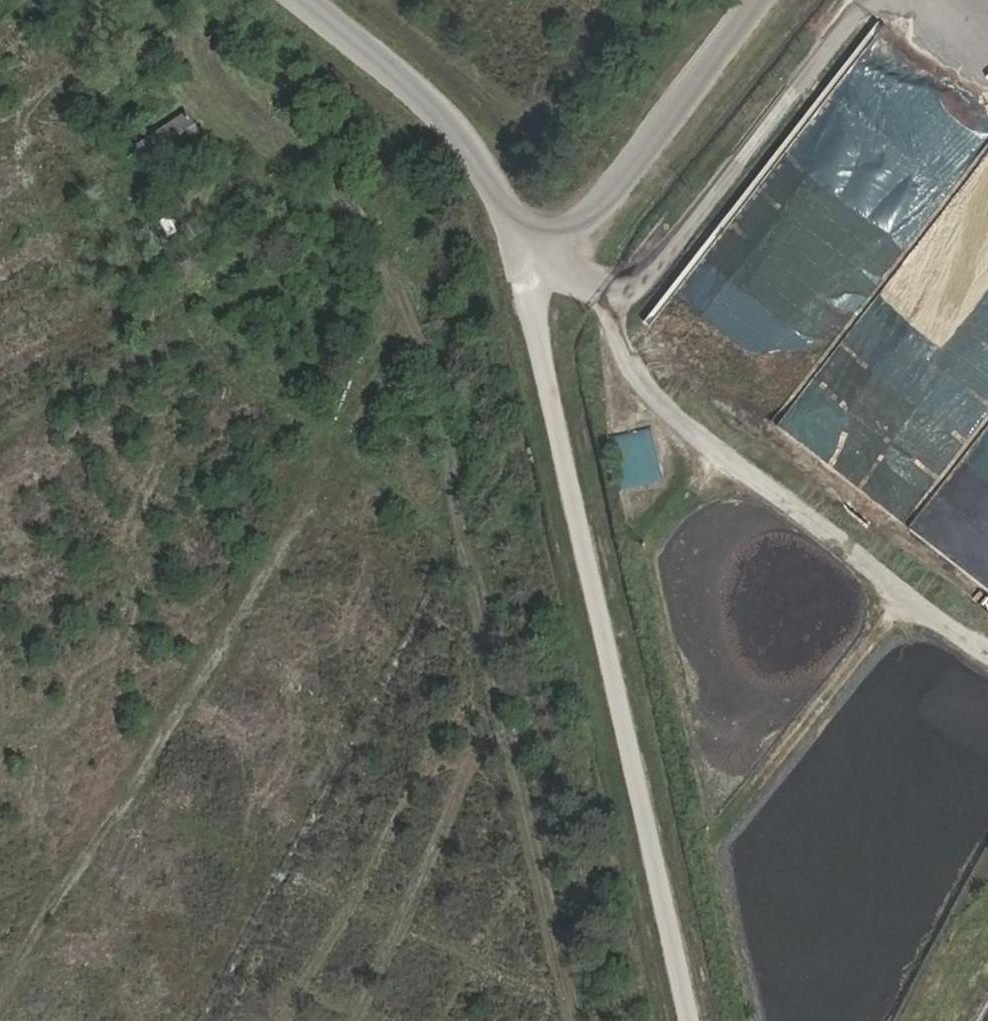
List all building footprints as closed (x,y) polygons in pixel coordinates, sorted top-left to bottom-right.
[(140,140),(162,174),(208,145),(187,110),(140,140)] [(620,485),(659,478),(650,428),(611,435),(620,485)]
